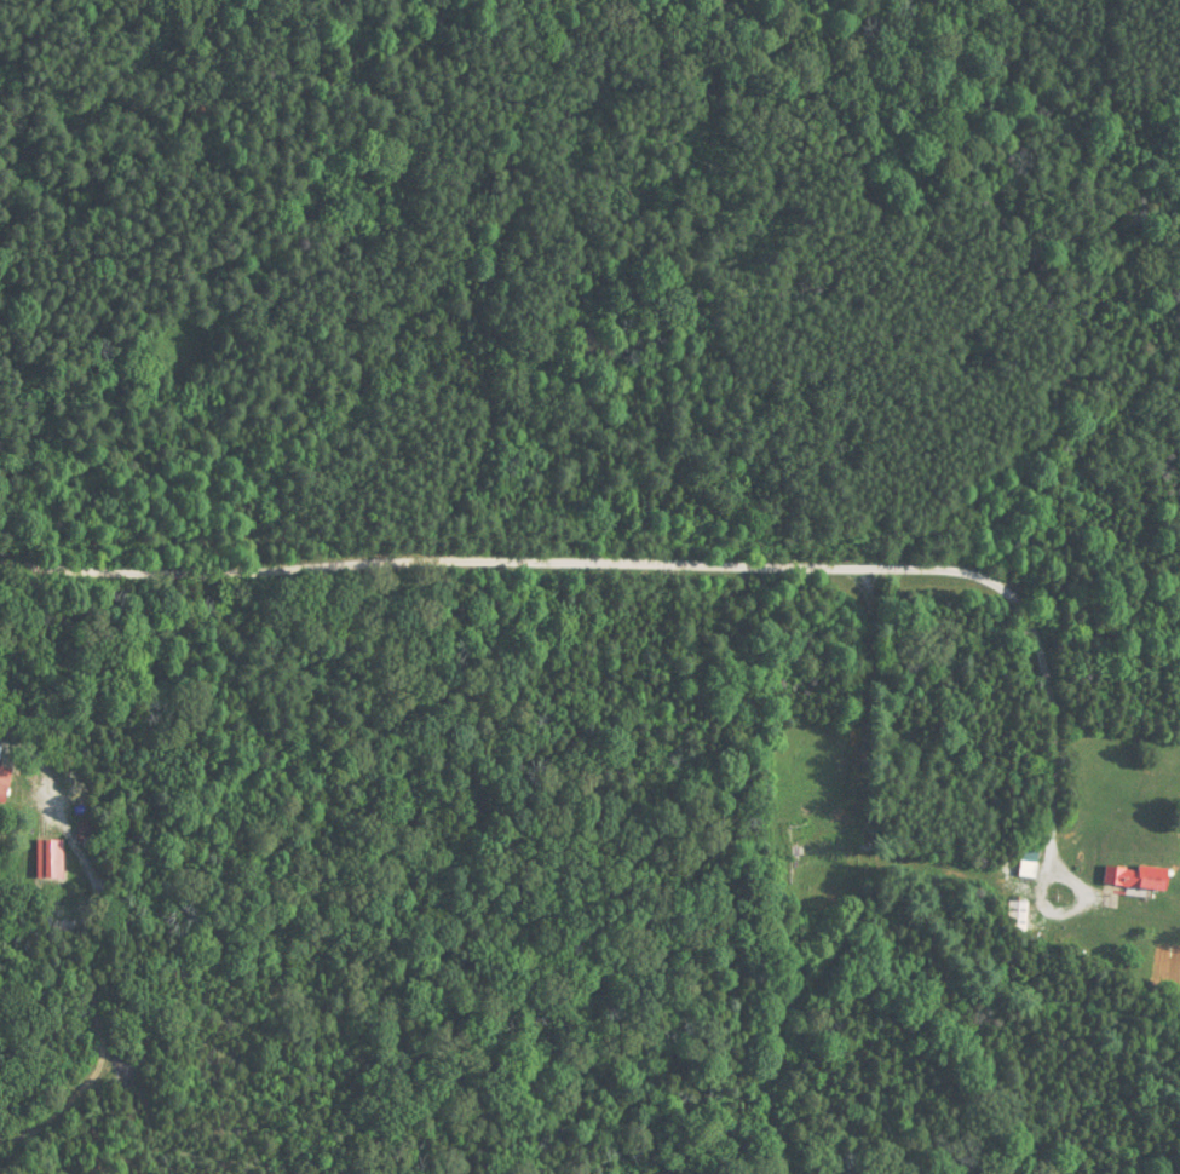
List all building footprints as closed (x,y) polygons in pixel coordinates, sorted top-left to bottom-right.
[(11,770),(0,768),(0,804),(6,805),(11,770)] [(33,843),(33,882),(61,882),(61,843),(33,843)] [(1103,888),(1171,889),(1171,869),(1103,868),(1103,888)]
